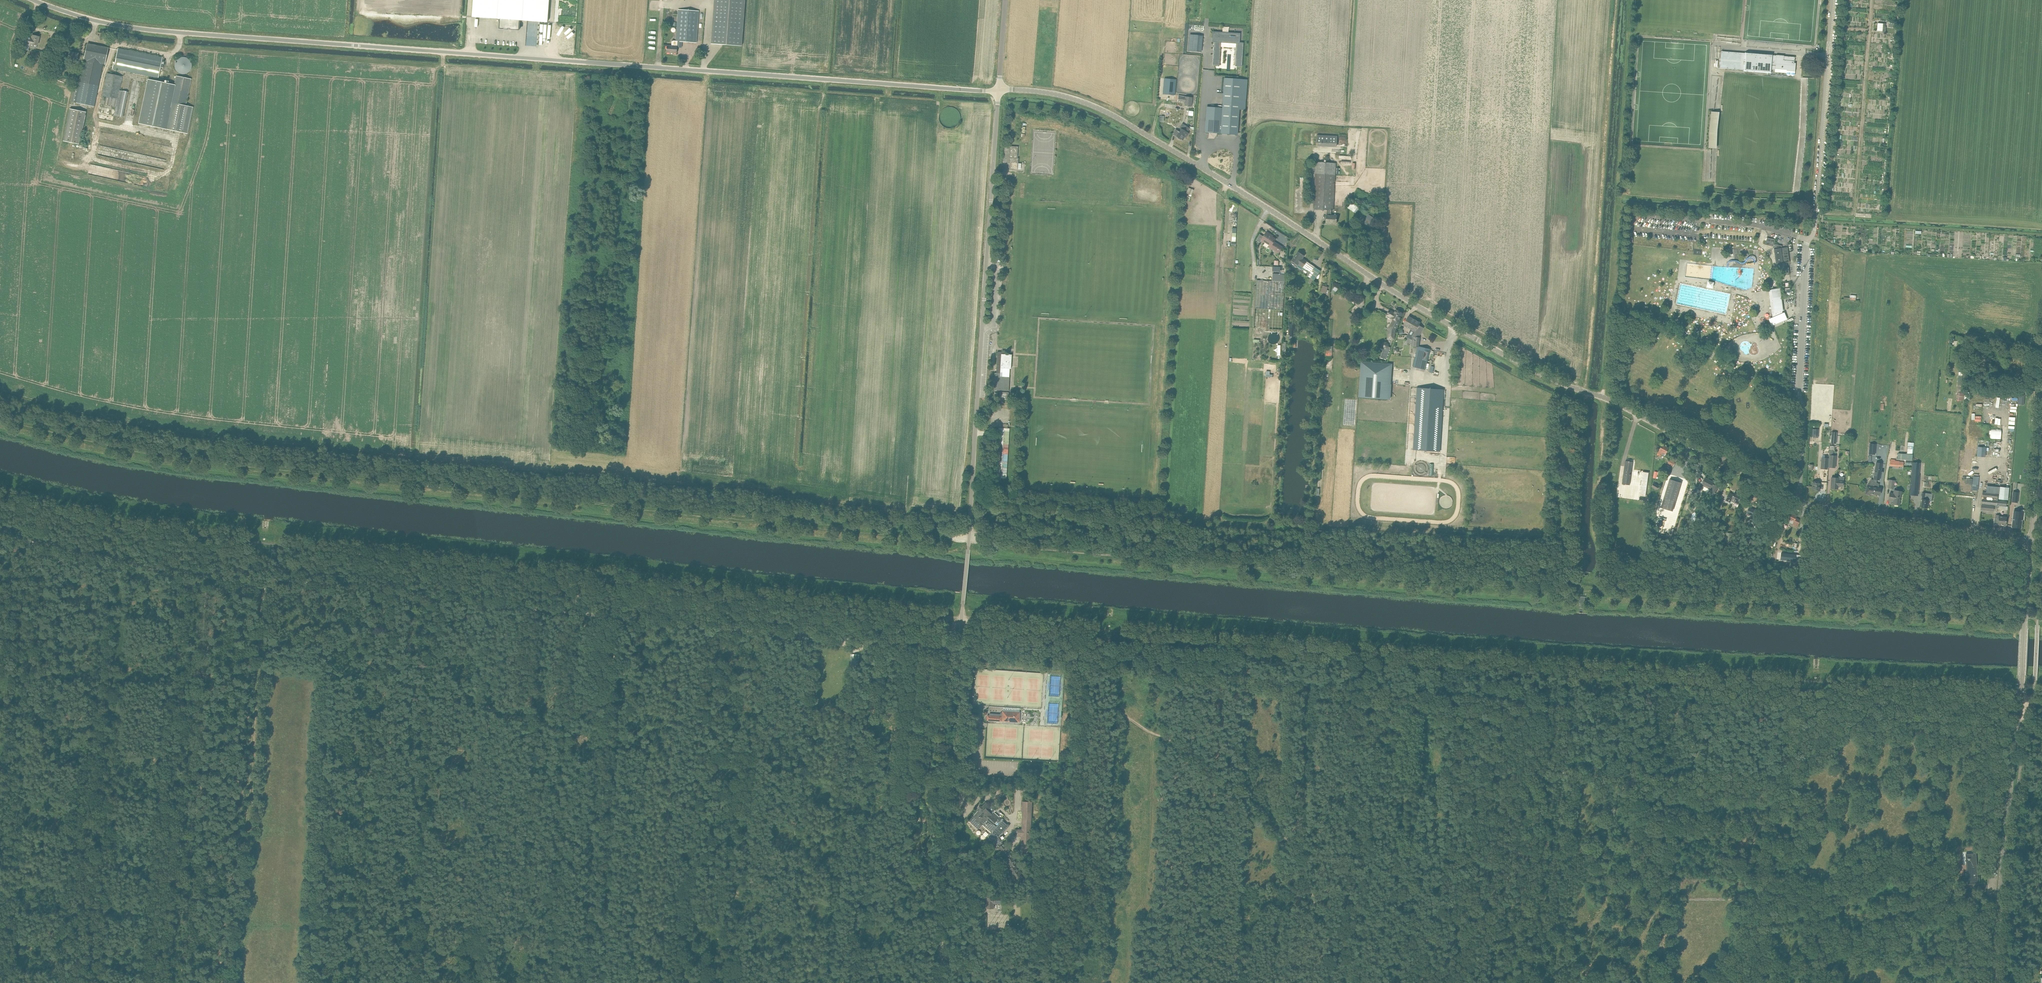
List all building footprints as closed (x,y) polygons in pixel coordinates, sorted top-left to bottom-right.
[(472,16),(500,19),(499,28),(508,29),(508,28),(511,29),(510,29),(519,30),(520,20),(547,22),(549,0),(473,0),(472,16)] [(711,43),(742,46),(745,0),(714,0),(711,43)] [(697,42),(699,11),(678,9),(676,40),(672,40),(672,45),(667,45),(666,52),(677,53),(677,47),(682,47),(682,41),(697,42)] [(1214,41),(1213,59),(1214,59),(1219,60),(1220,60),(1221,41),(1235,42),(1236,42),(1236,43),(1235,66),(1242,66),(1243,43),(1238,42),(1239,34),(1234,34),(1234,35),(1218,34),(1219,33),(1214,32),(1213,41),(1214,41)] [(31,43),(32,38),(27,37),(20,35),(18,42),(26,44),(26,42),(31,43)] [(32,38),(31,43),(38,44),(39,37),(33,35),(32,38)] [(1188,51),(1201,52),(1202,36),(1189,35),(1188,51)] [(85,60),(82,76),(76,75),(70,101),(95,106),(103,64),(105,64),(108,48),(87,44),(85,56),(78,54),(78,53),(69,52),(68,59),(77,61),(77,59),(85,60)] [(158,77),(162,57),(118,48),(115,64),(113,63),(112,68),(158,77)] [(1795,61),(1795,57),(1784,56),(1784,58),(1776,57),(1776,55),(1762,54),(1762,58),(1760,58),(1760,54),(1737,52),(1737,53),(1735,53),(1735,52),(1721,51),(1720,68),(1771,72),(1771,70),(1775,70),(1775,69),(1787,70),(1787,71),(1795,71),(1796,63),(1794,63),(1794,61),(1795,61)] [(192,64),(191,61),(189,59),(187,58),(185,57),(182,57),(180,58),(178,59),(176,61),(175,63),(175,66),(176,68),(177,71),(179,72),(181,73),(183,74),(186,73),(188,72),(190,71),(191,69),(192,66),(192,64)] [(128,92),(120,90),(122,76),(107,73),(102,96),(106,97),(104,105),(115,108),(114,115),(123,117),(128,92)] [(185,105),(191,79),(176,76),(174,84),(148,79),(139,123),(165,128),(187,133),(193,107),(185,105)] [(1164,78),(1163,93),(1175,94),(1176,79),(1164,78)] [(1207,107),(1205,132),(1209,132),(1209,131),(1214,131),(1217,131),(1217,133),(1237,135),(1237,134),(1239,109),(1240,109),(1245,110),(1247,79),(1224,78),(1222,107),(1222,108),(1207,107)] [(1177,102),(1179,102),(1179,101),(1185,101),(1184,105),(1191,106),(1192,98),(1185,97),(1185,96),(1178,95),(1177,102)] [(961,118),(961,116),(960,113),(959,111),(958,110),(956,108),(954,107),(952,107),(950,106),(947,107),(945,107),(943,108),(942,110),(940,111),(939,113),(938,115),(938,118),(938,120),(939,122),(940,124),(941,126),(943,127),(945,128),(947,129),(949,129),(951,129),(954,129),(956,128),(957,126),(959,125),(960,122),(961,120),(961,118)] [(69,108),(63,141),(79,144),(86,112),(69,108)] [(1176,130),(1173,134),(1182,140),(1185,136),(1187,133),(1186,133),(1188,129),(1189,128),(1182,124),(1181,124),(1179,128),(1181,129),(1179,132),(1178,131),(1176,130)] [(1337,147),(1337,136),(1317,135),(1317,146),(1337,147)] [(1010,146),(1009,157),(1017,158),(1018,146),(1010,146)] [(159,158),(129,152),(127,161),(153,166),(153,163),(158,163),(159,158)] [(1018,158),(1017,158),(1009,157),(1009,158),(1009,161),(1008,166),(1009,166),(1009,170),(1016,170),(1017,169),(1018,158)] [(1337,219),(1337,216),(1331,215),(1332,210),(1333,210),(1336,163),(1317,162),(1314,209),(1327,210),(1327,215),(1326,223),(1336,223),(1337,219)] [(105,176),(143,183),(145,175),(106,168),(105,176)] [(1347,201),(1347,208),(1356,214),(1360,208),(1350,201),(1347,201)] [(1364,215),(1364,217),(1367,219),(1371,221),(1373,218),(1366,213),(1364,215)] [(1273,243),(1274,242),(1276,239),(1270,236),(1271,235),(1267,232),(1262,240),(1271,246),(1272,246),(1273,243)] [(1775,239),(1767,237),(1765,245),(1773,246),(1773,249),(1774,249),(1776,264),(1789,262),(1787,247),(1782,248),(1782,245),(1774,244),(1775,239)] [(1272,246),(1271,246),(1270,247),(1279,253),(1283,247),(1274,242),(1273,243),(1272,246)] [(1296,256),(1292,260),(1298,264),(1308,270),(1311,272),(1308,276),(1311,278),(1314,273),(1312,271),(1313,269),(1315,267),(1302,258),(1304,256),(1298,252),(1296,256)] [(1285,275),(1273,274),(1272,281),(1257,280),(1254,330),(1282,332),(1285,275)] [(1771,290),(1769,290),(1773,317),(1769,319),(1772,326),(1787,319),(1784,312),(1782,313),(1782,311),(1783,310),(1780,288),(1771,289),(1771,290)] [(1394,319),(1389,328),(1388,338),(1394,338),(1394,331),(1401,320),(1399,319),(1402,313),(1396,310),(1395,313),(1390,310),(1387,315),(1394,319)] [(1418,337),(1424,327),(1419,325),(1420,323),(1408,316),(1406,321),(1404,325),(1411,329),(1406,337),(1412,340),(1411,346),(1418,346),(1420,338),(1418,337)] [(1276,344),(1280,337),(1273,333),(1269,340),(1276,344)] [(1381,347),(1383,349),(1381,358),(1386,360),(1391,348),(1389,347),(1389,344),(1386,342),(1383,342),(1381,344),(1381,347)] [(1425,369),(1429,354),(1430,349),(1420,347),(1419,352),(1417,352),(1413,367),(1425,369)] [(1709,358),(1712,352),(1706,350),(1704,355),(1709,358)] [(1001,377),(1009,377),(1010,369),(1011,369),(1012,355),(1004,355),(1004,352),(1002,352),(997,351),(996,373),(1001,373),(1001,377)] [(1361,362),(1359,397),(1390,399),(1392,364),(1361,362)] [(1965,392),(1961,392),(1963,372),(1959,372),(1956,399),(1964,400),(1965,392)] [(1008,391),(1009,377),(1001,377),(1001,373),(996,373),(994,373),(993,390),(998,390),(1008,391)] [(1417,387),(1413,449),(1440,451),(1444,389),(1417,387)] [(1000,392),(1000,400),(1008,400),(1009,392),(1000,392)] [(1990,428),(1990,438),(2002,439),(2002,428),(1990,428)] [(1669,448),(1662,444),(1657,454),(1660,456),(1663,452),(1666,454),(1669,448)] [(1978,456),(1986,456),(1987,447),(1978,446),(1978,456)] [(1899,466),(1903,467),(1903,462),(1899,462),(1899,461),(1895,461),(1895,459),(1891,459),(1891,460),(1890,460),(1890,466),(1895,466),(1895,468),(1899,468),(1899,466)] [(1667,464),(1673,468),(1678,470),(1680,466),(1670,460),(1667,464)] [(1632,462),(1626,461),(1623,484),(1629,485),(1632,462)] [(1878,488),(1879,484),(1877,484),(1876,483),(1877,479),(1880,480),(1882,463),(1876,462),(1873,481),(1871,479),(1867,485),(1867,486),(1866,491),(1870,491),(1870,493),(1880,495),(1881,488),(1878,488)] [(1646,496),(1649,472),(1643,471),(1640,495),(1646,496)] [(1919,475),(1911,475),(1910,495),(1918,495),(1918,491),(1919,475)] [(1838,477),(1838,478),(1832,477),(1831,488),(1838,489),(1838,486),(1843,486),(1844,477),(1838,477)] [(1714,494),(1716,491),(1718,487),(1715,485),(1714,486),(1712,485),(1713,482),(1705,478),(1702,485),(1712,490),(1711,492),(1714,494)] [(1681,482),(1670,479),(1661,507),(1673,511),(1681,482)] [(1654,483),(1651,488),(1656,491),(1659,486),(1654,483)] [(2008,500),(2009,487),(2000,487),(1998,499),(2008,500)] [(1890,492),(1888,500),(1894,501),(1893,504),(1899,505),(1900,500),(1900,498),(1902,491),(1895,490),(1895,493),(1893,493),(1890,492)] [(1738,504),(1739,501),(1742,497),(1734,493),(1733,495),(1730,493),(1730,492),(1726,500),(1730,502),(1731,500),(1738,504)] [(1923,492),(1922,499),(1921,506),(1927,507),(1929,501),(1931,501),(1933,494),(1923,492)] [(1997,500),(1998,494),(1997,494),(1997,493),(1983,492),(1981,503),(1995,505),(1995,507),(1998,508),(1998,509),(2007,509),(2007,506),(2006,506),(2007,501),(1997,500)] [(1755,520),(1757,516),(1759,511),(1749,507),(1747,513),(1752,515),(1751,518),(1755,520)] [(2024,517),(2024,510),(2022,510),(2021,512),(2015,511),(2014,517),(2013,517),(2012,526),(2021,528),(2022,518),(2021,518),(2021,517),(2024,517)] [(1790,512),(1787,518),(1785,522),(1788,523),(1790,519),(1794,521),(1792,524),(1797,527),(1798,524),(1800,520),(1796,518),(1797,516),(1790,512)] [(1998,524),(1998,525),(2006,525),(2007,517),(1999,516),(1999,515),(1996,515),(1995,524),(1998,524)] [(1796,554),(1781,553),(1781,559),(1796,561),(1796,554)] [(859,654),(854,654),(850,654),(850,662),(859,662),(859,654)] [(987,715),(987,720),(1019,722),(1019,712),(1003,711),(1003,712),(1002,712),(1000,713),(1000,714),(989,713),(989,716),(987,715)] [(1032,801),(1028,801),(1023,801),(1022,829),(1019,829),(1018,835),(1021,835),(1021,843),(1021,854),(1030,855),(1032,801)] [(998,847),(1011,868),(1009,869),(1018,883),(1024,878),(1016,865),(1018,864),(1005,843),(1004,843),(1003,844),(1002,841),(1003,840),(1002,839),(1003,838),(1002,836),(1001,837),(1000,835),(1002,833),(1010,825),(1008,823),(1007,824),(993,812),(995,810),(986,802),(982,805),(978,809),(968,821),(978,829),(982,824),(991,832),(988,836),(995,848),(996,848),(995,847),(997,845),(999,847),(998,847)] [(1975,872),(1977,871),(1976,853),(1968,853),(1970,873),(1975,873),(1975,872)] [(1976,884),(1976,876),(1962,877),(1963,885),(1976,884)] [(1002,897),(992,897),(987,897),(987,908),(993,908),(993,903),(1002,903),(1002,897)] [(958,963),(956,965),(962,972),(968,968),(962,960),(958,963)]
